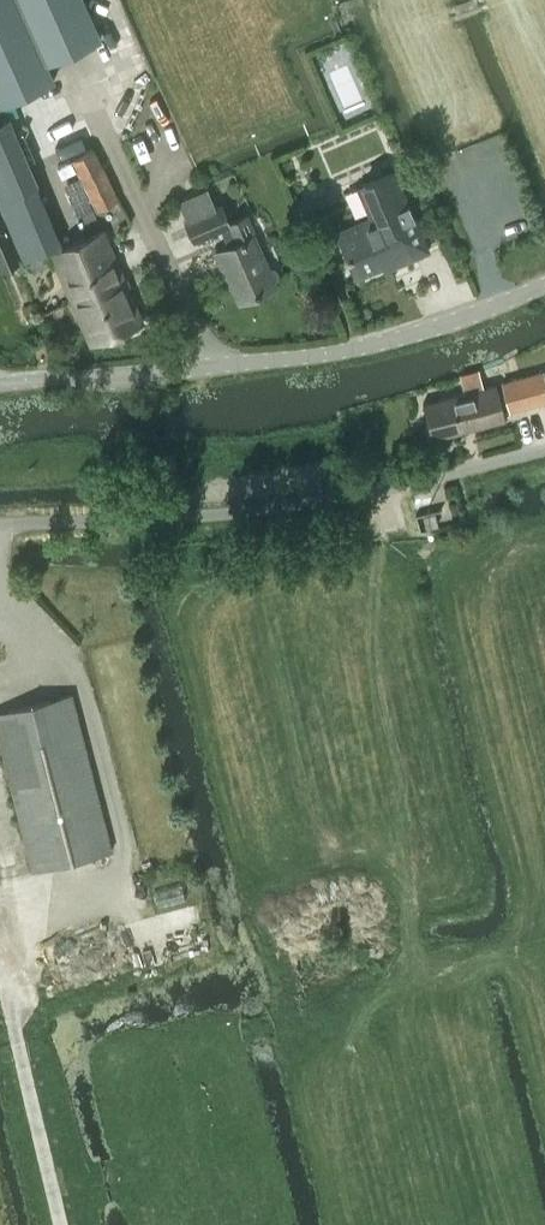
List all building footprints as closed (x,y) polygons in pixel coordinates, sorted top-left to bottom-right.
[(102,37),(86,0),(0,0),(0,103),(55,78),(48,61),(102,37)] [(48,247),(0,133),(0,198),(25,257),(48,247)] [(95,208),(118,197),(94,147),(71,158),(95,208)] [(381,202),(388,218),(340,238),(355,274),(391,260),(393,265),(427,251),(393,170),(371,179),(381,202)] [(312,197),(307,195),(297,198),(295,203),(299,213),(303,216),(313,212),(316,207),(312,197)] [(1,268),(23,258),(0,204),(0,266),(1,268)] [(221,227),(228,224),(220,205),(185,219),(193,239),(221,227)] [(245,217),(228,224),(221,227),(229,246),(215,252),(222,270),(225,269),(239,300),(274,285),(273,281),(276,279),(278,274),(277,270),(274,267),(270,266),(266,266),(245,217)] [(70,297),(122,276),(103,229),(51,251),(70,297)] [(122,276),(70,297),(90,344),(142,322),(122,276)] [(502,382),(509,408),(544,398),(544,381),(542,371),(502,382)] [(429,437),(505,418),(495,383),(421,402),(429,437)] [(164,468),(175,467),(174,455),(163,455),(164,468)] [(435,512),(423,515),(426,527),(438,524),(435,512)] [(112,849),(71,693),(0,711),(0,743),(33,870),(112,849)]
